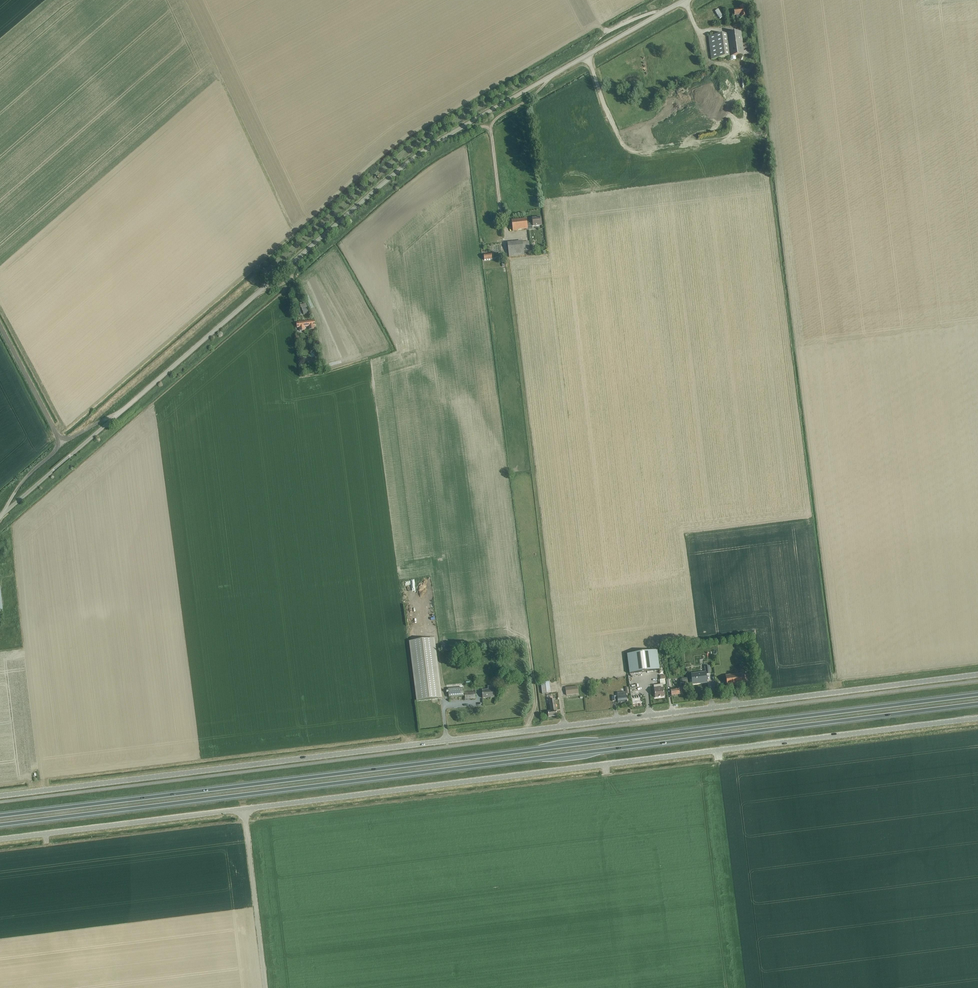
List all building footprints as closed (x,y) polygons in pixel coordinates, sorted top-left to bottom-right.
[(735,15),(737,15),(737,17),(747,16),(745,6),(740,6),(740,10),(734,10),(735,15)] [(744,55),(741,32),(709,37),(712,59),(730,57),(735,56),(744,55)] [(752,43),(744,44),(745,54),(753,53),(752,43)] [(744,54),(745,63),(755,62),(755,54),(744,54)] [(512,221),(513,231),(532,229),(532,226),(541,225),(541,218),(533,219),(533,224),(527,224),(526,220),(512,221)] [(524,255),(524,247),(530,247),(529,242),(508,244),(509,257),(524,255)] [(299,328),(300,331),(305,331),(304,327),(309,326),(310,330),(314,329),(313,326),(315,325),(315,320),(306,322),(296,323),(297,328),(299,328)] [(409,642),(417,702),(442,698),(436,653),(434,638),(409,642)] [(630,674),(659,670),(657,650),(627,654),(630,674)] [(692,684),(700,683),(707,683),(706,675),(710,674),(709,667),(705,667),(705,673),(691,675),(692,684)] [(744,675),(743,673),(726,676),(727,687),(750,684),(749,674),(744,675)] [(661,685),(654,686),(655,698),(664,697),(663,684),(666,684),(665,679),(660,680),(661,685)] [(551,693),(549,682),(541,683),(542,694),(551,693)] [(578,693),(577,686),(565,687),(566,695),(578,693)] [(447,697),(462,697),(462,688),(447,688),(447,697)] [(495,697),(494,689),(482,690),(483,698),(495,697)] [(626,692),(617,693),(617,695),(618,702),(627,702),(626,692)] [(549,700),(550,712),(548,712),(548,717),(556,716),(555,707),(556,707),(555,700),(549,700)]
